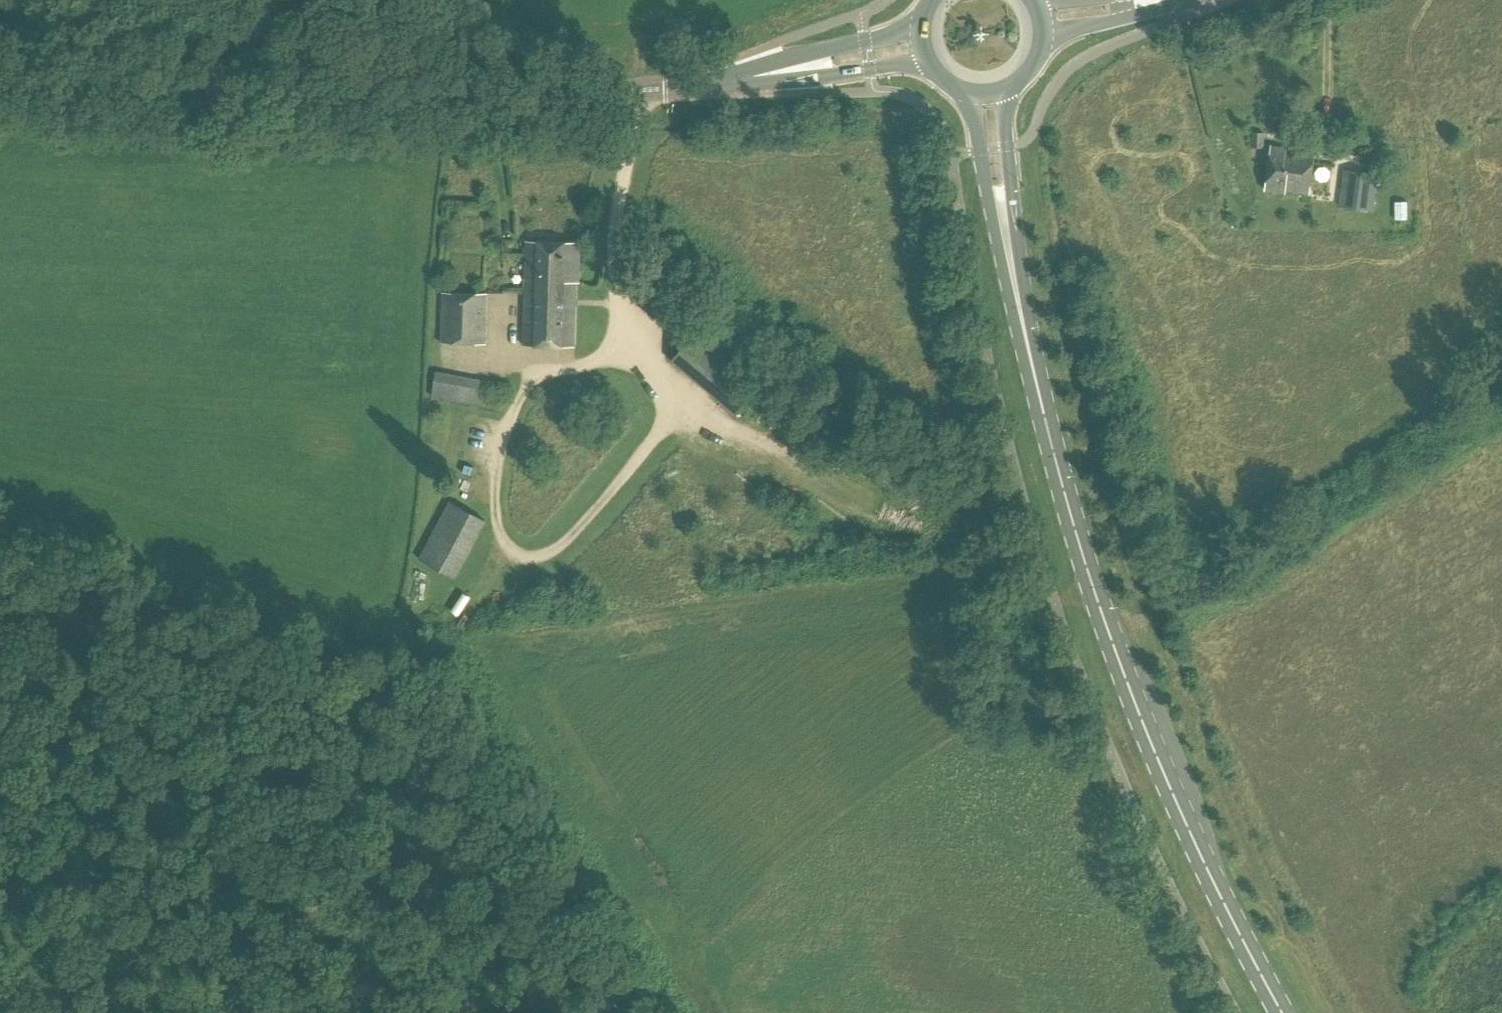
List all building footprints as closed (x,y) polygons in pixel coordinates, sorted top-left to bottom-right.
[(1264,147),(1264,132),(1252,132),(1251,146),(1264,147)] [(1308,194),(1313,155),(1287,151),(1287,148),(1272,146),(1265,190),(1285,193),(1286,191),(1308,194)] [(1344,169),(1340,194),(1352,196),(1350,208),(1374,211),(1379,174),(1344,169)] [(525,295),(576,297),(577,283),(580,283),(581,243),(526,242),(525,295)] [(486,345),(487,294),(441,292),(440,343),(486,345)] [(576,304),(576,297),(525,295),(523,345),(575,346),(576,304)] [(499,410),(504,384),(436,371),(431,397),(499,410)] [(455,579),(486,520),(449,501),(418,559),(455,579)]
